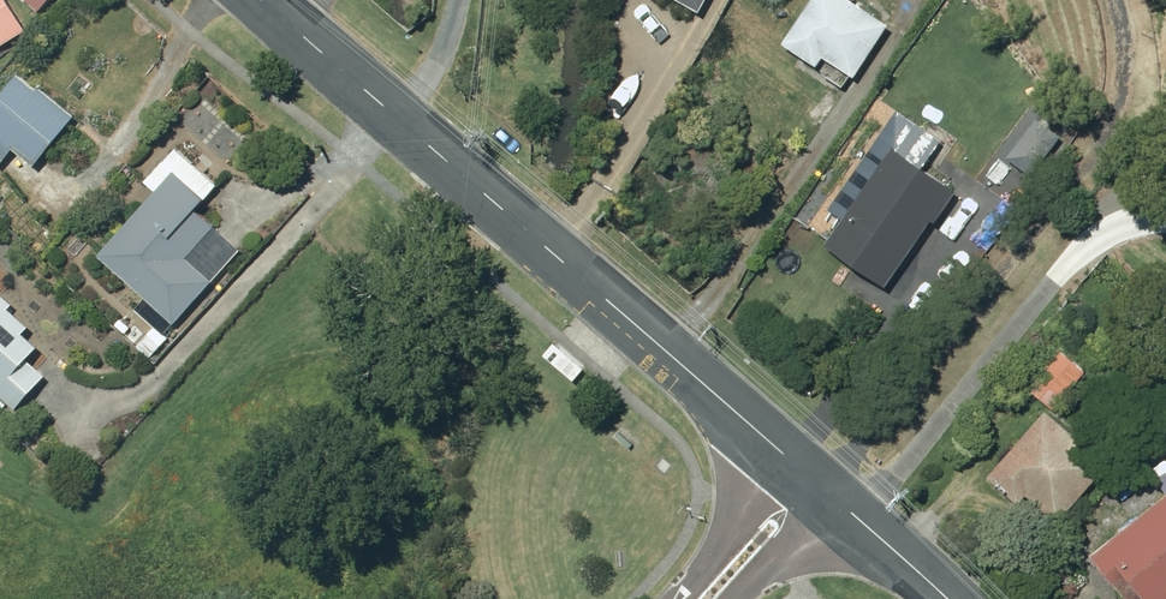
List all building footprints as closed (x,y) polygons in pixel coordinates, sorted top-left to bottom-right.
[(34,31),(15,0),(0,0),(0,52),(34,31)] [(45,11),(55,0),(32,0),(45,11)] [(692,12),(699,0),(671,0),(692,12)] [(775,44),(810,67),(817,57),(848,78),(883,26),(844,0),(805,0),(775,44)] [(0,104),(0,160),(7,166),(21,148),(42,166),(82,116),(48,89),(46,92),(24,74),(0,104)] [(1022,130),(1001,160),(1025,177),(1047,147),(1022,130)] [(885,149),(818,247),(878,289),(919,229),(923,231),(949,194),(885,149)] [(184,171),(107,255),(183,324),(221,281),(195,258),(224,227),(207,211),(217,200),(184,171)] [(17,308),(20,304),(0,286),(0,388),(24,409),(53,377),(35,361),(47,347),(32,333),(38,326),(17,308)] [(160,326),(146,341),(159,353),(173,338),(160,326)] [(551,357),(574,376),(581,367),(558,348),(551,357)] [(1054,351),(1022,388),(1048,411),(1080,374),(1054,351)] [(1155,402),(1165,412),(1165,389),(1155,402)] [(2,416),(12,404),(0,394),(0,414),(2,416)] [(1039,412),(981,480),(1012,507),(1021,497),(1051,523),(1101,466),(1039,412)] [(1083,557),(1116,598),(1165,598),(1165,457),(1145,473),(1163,495),(1083,557)]
